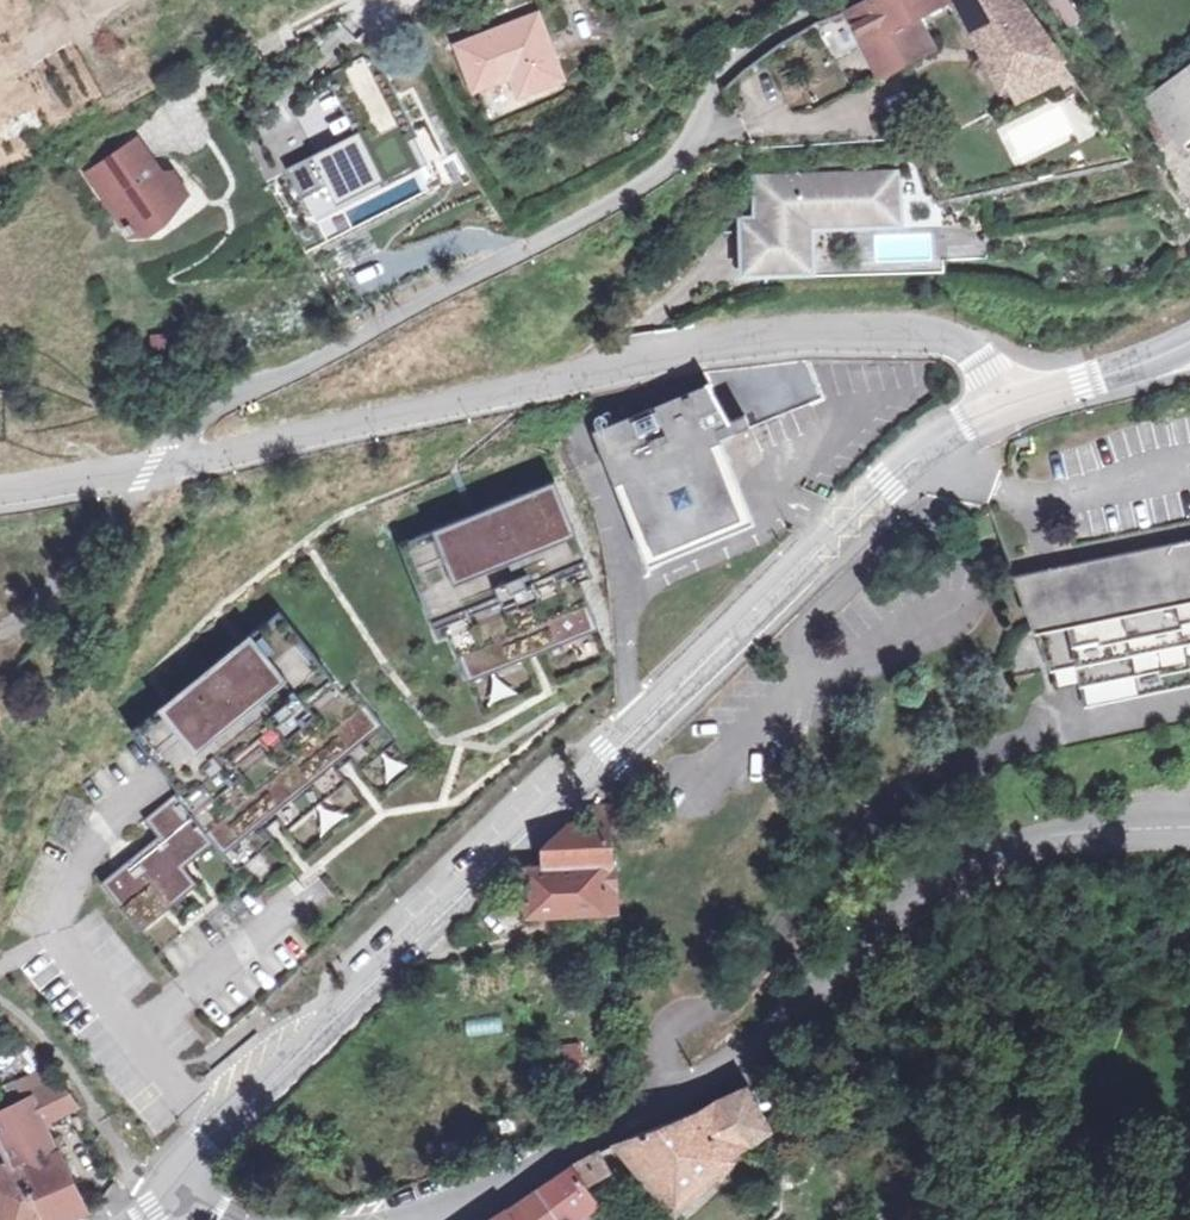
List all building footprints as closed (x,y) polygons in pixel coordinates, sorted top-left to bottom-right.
[(551,0),(527,0),(468,30),(488,72),(526,53),(537,73),(577,51),(551,0)] [(1069,104),(1087,95),(1076,80),(1069,84),(1003,0),(868,0),(819,26),(827,41),(857,25),(884,72),(939,43),(924,18),(952,3),(1004,91),(1010,89),(1021,109),(1060,89),(1069,104)] [(1057,25),(1073,16),(1064,0),(1044,0),(1057,25)] [(423,121),(411,102),(418,98),(401,66),(367,86),(380,111),(303,152),(327,193),(423,141),(414,126),(423,121)] [(1189,125),(1189,75),(1164,93),(1156,84),(1139,96),(1172,138),(1189,125)] [(143,131),(125,144),(143,167),(153,159),(161,153),(143,131)] [(143,167),(125,144),(89,171),(133,232),(156,232),(163,212),(196,190),(179,169),(162,170),(153,159),(143,167)] [(806,211),(854,212),(854,200),(896,201),(896,167),(773,167),(772,224),(754,223),(754,256),(806,257),(806,211)] [(854,200),(854,212),(896,212),(896,201),(854,200)] [(741,385),(756,419),(772,411),(759,384),(741,385)] [(756,419),(741,385),(698,385),(703,398),(613,437),(658,546),(746,506),(718,437),(756,419)] [(450,635),(467,677),(468,676),(526,653),(519,634),(533,628),(540,647),(599,624),(583,582),(595,577),(586,554),(587,553),(557,480),(473,514),(401,543),(430,614),(441,639),(450,635)] [(1057,570),(1060,586),(1016,595),(1048,663),(1053,697),(1077,691),(1084,712),(1189,691),(1189,544),(1057,570)] [(1013,579),(1016,595),(1060,586),(1057,570),(1013,579)] [(167,702),(133,730),(181,789),(146,818),(160,835),(102,881),(132,918),(146,906),(154,916),(184,892),(176,882),(190,871),(184,863),(176,854),(189,843),(197,853),(213,840),(234,866),(272,835),(267,828),(259,819),(271,810),(279,819),(284,826),(285,825),(345,776),(340,770),(332,761),(344,751),(351,760),(357,767),(358,767),(395,736),(396,736),(353,684),(345,690),(281,611),(167,702)] [(526,653),(468,676),(470,682),(601,630),(599,624),(540,647),(533,628),(519,634),(526,653)] [(395,736),(358,767),(361,771),(398,741),(395,736)] [(332,761),(340,770),(345,765),(351,760),(344,751),(332,761)] [(345,776),(285,825),(288,830),(349,781),(345,776)] [(616,884),(603,884),(604,865),(614,865),(612,804),(594,806),(592,823),(572,827),(552,846),(553,870),(525,872),(528,920),(603,912),(603,896),(615,896),(616,884)] [(259,819),(267,828),(273,824),(279,819),(271,810),(259,819)] [(272,835),(234,866),(238,871),(276,840),(272,835)] [(176,854),(184,863),(197,853),(189,843),(176,854)] [(184,892),(198,880),(190,871),(176,882),(184,892)] [(146,906),(132,918),(140,927),(154,916),(146,906)] [(17,1160),(0,1167),(0,1217),(1,1219),(58,1219),(92,1204),(65,1148),(66,1144),(60,1146),(48,1118),(83,1101),(59,1073),(33,1089),(37,1097),(0,1115),(0,1126),(17,1160)] [(620,1138),(668,1211),(724,1162),(718,1154),(765,1127),(735,1085),(711,1100),(620,1138)] [(582,1185),(608,1168),(591,1149),(495,1219),(559,1219),(591,1198),(582,1185)]
